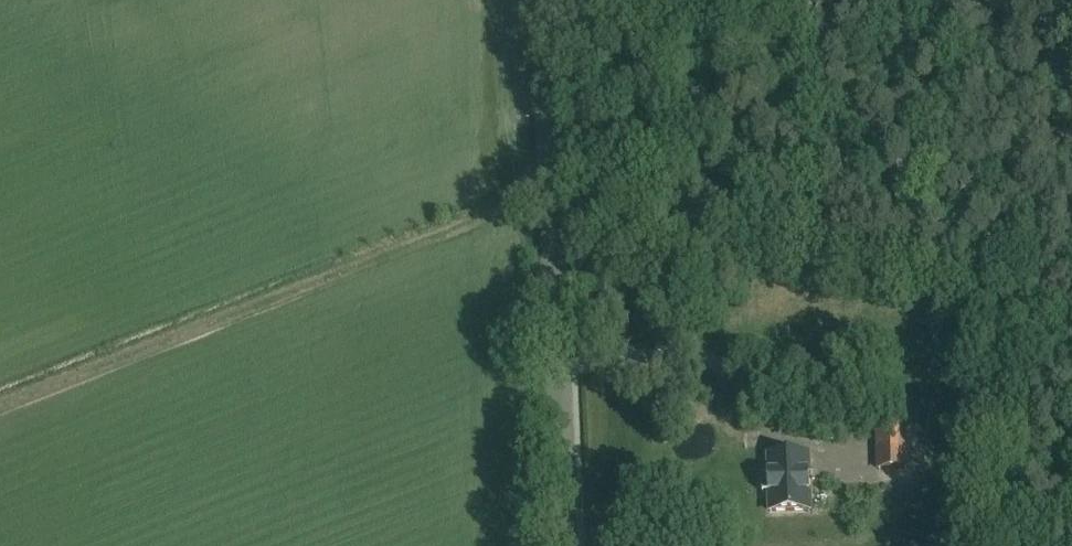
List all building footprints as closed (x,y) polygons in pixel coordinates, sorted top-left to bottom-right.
[(875,423),(876,470),(909,469),(908,422),(875,423)] [(769,455),(771,511),(810,510),(809,454),(769,455)]
